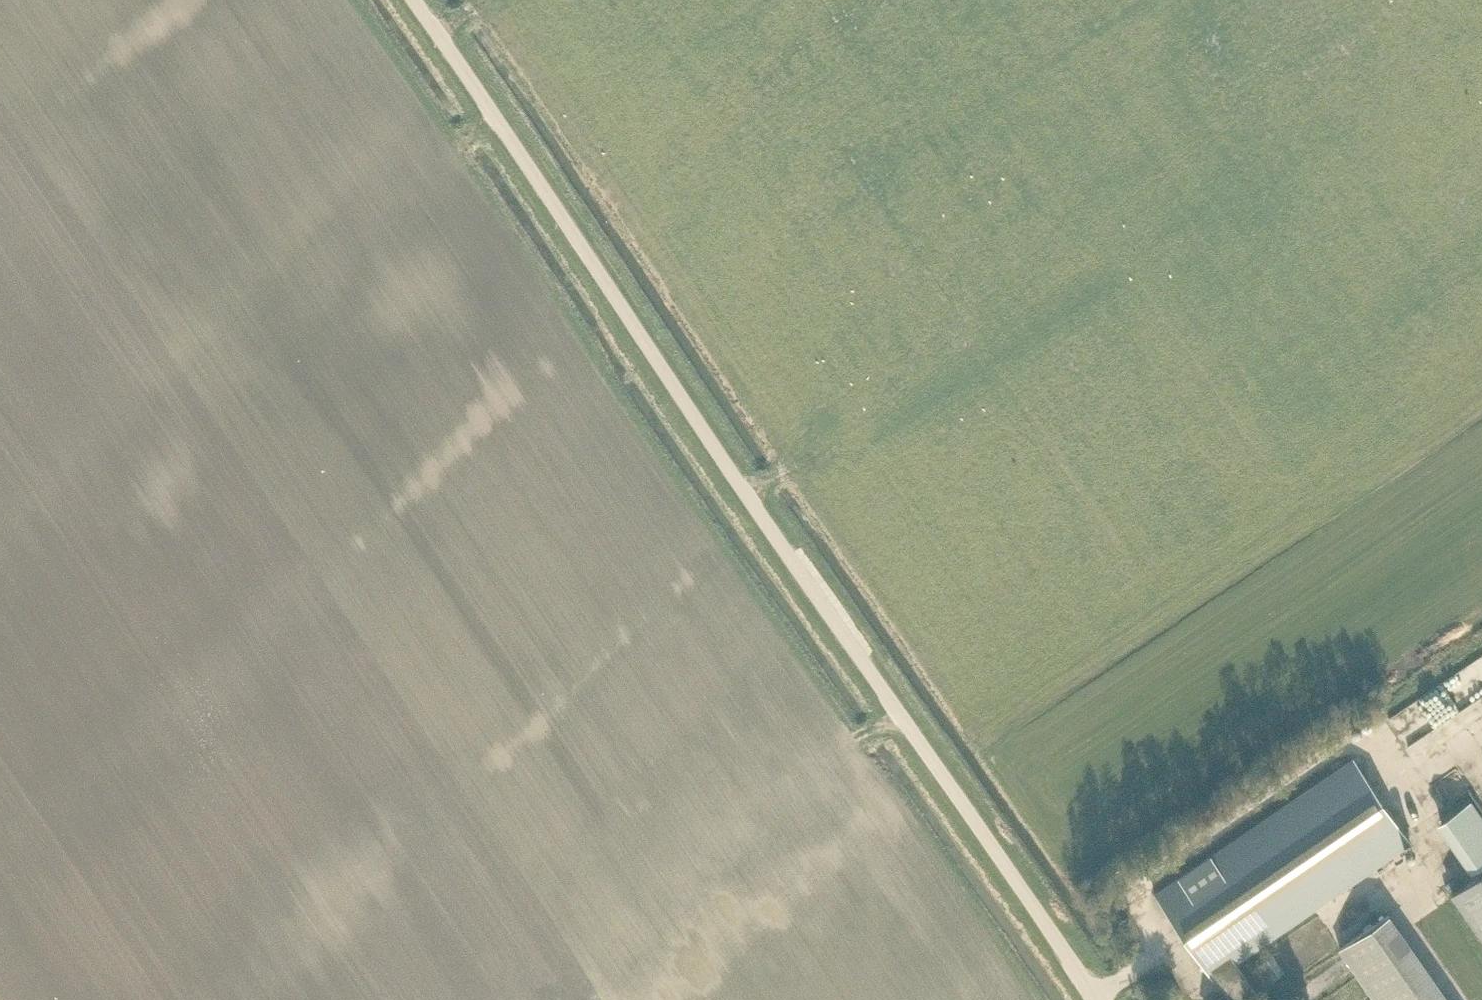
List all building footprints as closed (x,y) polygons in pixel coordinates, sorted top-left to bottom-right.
[(1411,842),(1353,758),(1155,893),(1213,977),(1216,975),(1232,999),(1230,999),(1244,999),(1256,991),(1236,962),(1411,842)] [(1447,839),(1470,871),(1481,863),(1481,815),(1471,799),(1436,823),(1447,839)] [(1451,892),(1481,936),(1481,870),(1451,892)] [(1374,999),(1450,999),(1389,913),(1339,949),(1374,999)] [(1268,973),(1260,961),(1250,968),(1258,980),(1268,973)]
